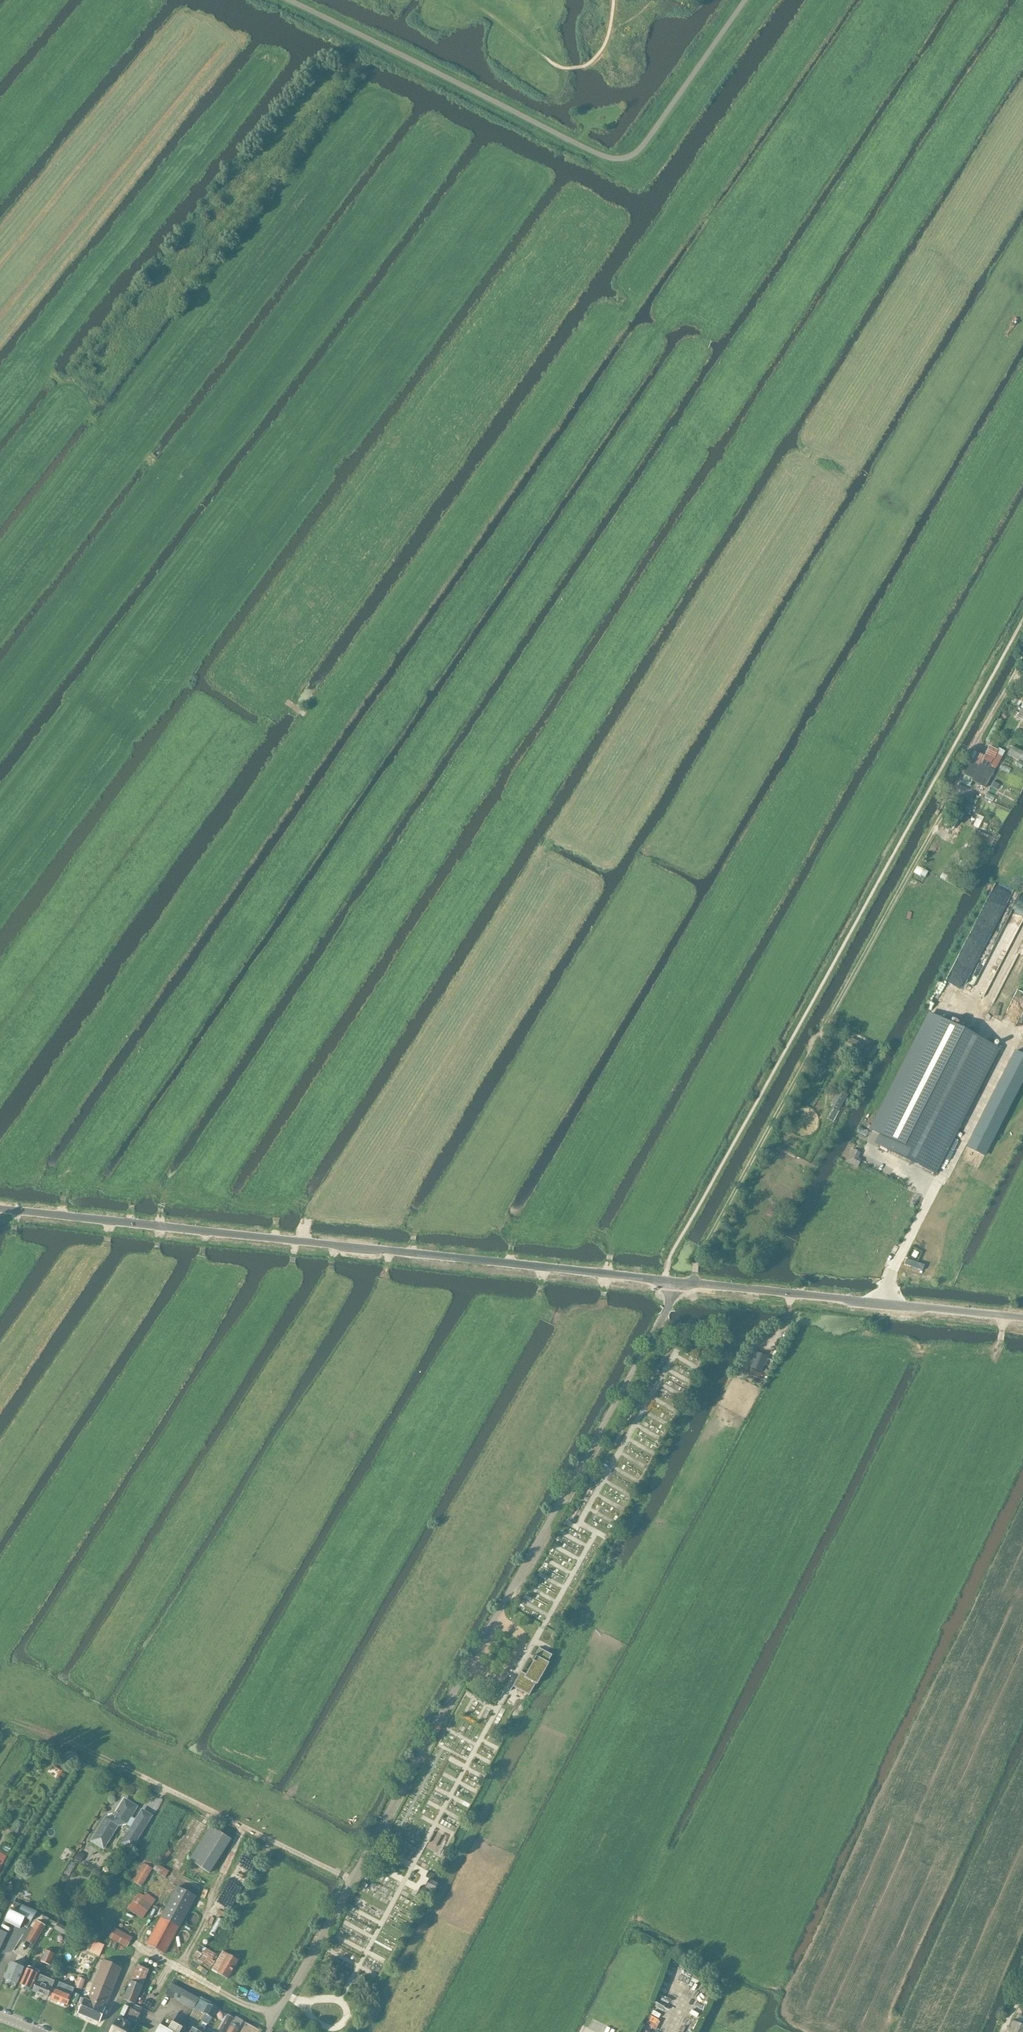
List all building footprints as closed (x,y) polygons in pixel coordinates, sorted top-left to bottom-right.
[(970,774),(990,785),(1004,759),(990,752),(985,762),(978,759),(970,774)] [(928,1013),(869,1130),(879,1135),(875,1144),(916,1165),(927,1170),(936,1175),(1000,1049),(991,1045),(981,1039),(928,1013)] [(756,1353),(750,1367),(762,1372),(767,1357),(756,1353)] [(548,1662),(552,1655),(539,1648),(532,1660),(533,1661),(526,1674),(521,1671),(512,1686),(529,1695),(535,1684),(537,1684),(549,1663),(548,1662)] [(117,1826),(122,1824),(126,1823),(132,1827),(125,1838),(134,1844),(144,1826),(135,1821),(134,1822),(129,1819),(133,1813),(121,1805),(114,1816),(105,1818),(91,1841),(103,1848),(117,1826)] [(210,1872),(231,1839),(211,1826),(190,1860),(210,1872)] [(8,1854),(11,1848),(3,1844),(0,1850),(8,1854)] [(74,1859),(80,1862),(85,1854),(79,1851),(74,1859)] [(165,1877),(169,1871),(160,1867),(145,1858),(142,1863),(140,1861),(129,1879),(141,1886),(152,1868),(157,1872),(157,1873),(165,1877)] [(428,1871),(425,1877),(429,1879),(432,1880),(435,1874),(429,1871),(428,1871)] [(429,1879),(425,1887),(433,1892),(437,1883),(432,1880),(429,1879)] [(416,1895),(421,1898),(423,1894),(424,1895),(427,1889),(421,1886),(416,1895)] [(179,1927),(195,1897),(177,1887),(161,1917),(146,1944),(164,1954),(173,1938),(179,1927)] [(142,1919),(156,1900),(146,1893),(144,1896),(138,1892),(127,1909),(142,1919)] [(35,1913),(36,1912),(14,1902),(5,1921),(20,1928),(22,1925),(27,1928),(35,1913)] [(26,1940),(34,1945),(43,1929),(45,1926),(37,1921),(26,1940)] [(71,1931),(66,1928),(57,1923),(54,1929),(68,1936),(71,1931)] [(109,1938),(117,1942),(126,1947),(132,1938),(114,1928),(109,1938)] [(95,1942),(90,1952),(95,1954),(99,1956),(102,1949),(104,1945),(102,1944),(95,1941),(95,1942)] [(49,1965),(55,1954),(46,1950),(41,1961),(49,1965)] [(227,1979),(228,1977),(238,1960),(222,1951),(212,1969),(227,1979)] [(103,1960),(95,1980),(113,1988),(117,1978),(121,1968),(103,1960)] [(17,1983),(23,1968),(11,1963),(5,1977),(5,1978),(17,1983)] [(134,2004),(142,1985),(149,1970),(137,1964),(131,1981),(123,1999),(134,2004)] [(40,1973),(40,1972),(39,1972),(40,1971),(28,1966),(26,1969),(20,1984),(32,1989),(38,1974),(39,1973),(40,1973)] [(51,1987),(54,1982),(44,1978),(39,1975),(37,1981),(33,1991),(47,1997),(51,1987)] [(85,1980),(78,1977),(74,1987),(81,1989),(85,1980)] [(99,2023),(105,2008),(113,1988),(95,1980),(87,2000),(81,1998),(79,2002),(82,2004),(78,2014),(99,2023)] [(67,2005),(74,1988),(59,1982),(56,1990),(54,1990),(51,1999),(67,2005)] [(165,1996),(193,2010),(200,1998),(171,1983),(165,1996)] [(76,2003),(79,1995),(74,1993),(71,2001),(76,2003)] [(194,2008),(212,2018),(217,2009),(199,1999),(194,2008)] [(135,2023),(142,2008),(127,2002),(120,2015),(135,2023)] [(1006,2031),(1022,2031),(1022,2017),(1017,2014),(1014,2022),(1011,2020),(1006,2031)] [(217,2031),(226,2031),(234,2018),(227,2015),(217,2031)] [(131,2025),(125,2022),(126,2021),(118,2017),(118,2018),(117,2018),(110,2031),(127,2031),(131,2025)] [(243,2021),(235,2018),(231,2024),(227,2031),(237,2031),(243,2021)] [(167,2031),(170,2031),(180,2031),(182,2028),(172,2022),(167,2031)]
